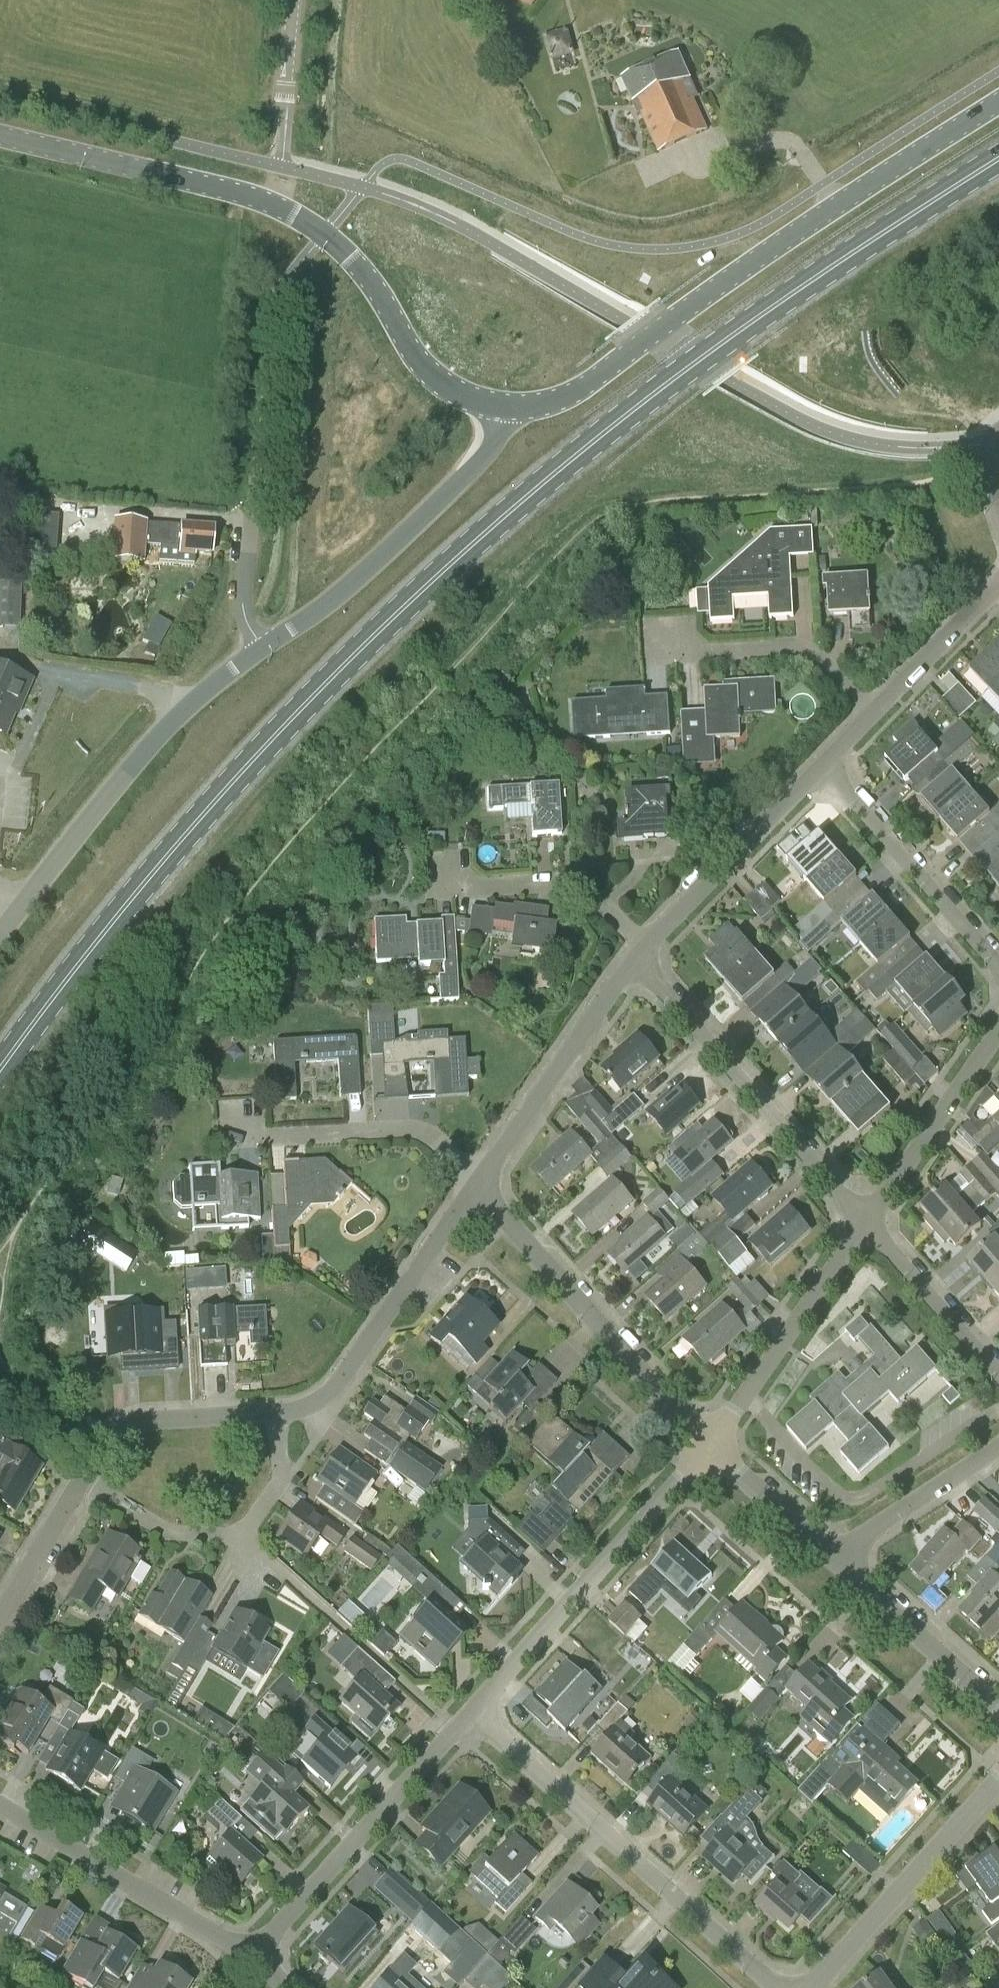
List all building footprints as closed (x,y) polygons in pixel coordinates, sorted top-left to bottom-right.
[(567,30),(542,37),(550,63),(575,55),(567,30)] [(706,131),(691,97),(696,95),(691,81),(679,54),(622,79),(635,108),(638,106),(658,152),(666,149),(667,149),(697,135),(706,131)] [(56,558),(58,516),(36,515),(33,556),(56,558)] [(211,554),(213,529),(181,526),(181,527),(145,524),(145,523),(115,521),(112,561),(142,563),(143,546),(160,547),(158,563),(193,565),(194,556),(195,557),(195,553),(211,554)] [(793,617),(790,557),(814,556),(812,529),(770,531),(707,586),(709,622),(734,621),(732,598),(768,596),(769,618),(793,617)] [(829,615),(869,614),(868,577),(828,579),(829,615)] [(19,629),(21,580),(0,579),(0,628),(19,629)] [(158,647),(170,626),(160,621),(148,644),(142,642),(132,666),(152,669),(160,648),(158,647)] [(998,681),(998,650),(995,647),(998,644),(998,643),(967,671),(987,692),(998,681)] [(29,688),(5,678),(8,671),(0,668),(0,733),(5,735),(17,707),(20,709),(29,688)] [(959,719),(976,704),(959,684),(949,674),(942,681),(951,691),(942,700),(959,719)] [(716,765),(714,739),(741,737),(739,715),(777,712),(775,679),(724,682),(724,688),(704,689),(705,711),(681,713),(684,767),(716,765)] [(987,692),(998,705),(998,681),(987,692)] [(607,700),(572,702),(574,740),(610,738),(610,726),(646,724),(647,736),(671,735),(668,696),(646,697),(645,689),(606,691),(607,700)] [(923,781),(943,763),(916,731),(884,760),(885,761),(888,758),(906,779),(903,781),(903,782),(915,771),(923,781)] [(937,822),(941,819),(970,794),(952,773),(977,751),(969,741),(943,763),(923,781),(930,789),(918,800),(919,801),(922,798),(940,818),(937,821),(937,822)] [(561,835),(558,785),(487,789),(489,810),(502,809),(501,807),(530,805),(532,837),(561,835)] [(624,841),(654,840),(654,837),(669,837),(667,790),(627,792),(629,824),(623,825),(624,841)] [(998,821),(998,805),(988,814),(970,794),(941,819),(959,839),(955,842),(956,843),(968,833),(976,842),(998,821)] [(998,875),(998,821),(976,842),(983,850),(972,860),(972,861),(976,858),(993,879),(990,882),(990,883),(998,875)] [(806,884),(833,860),(837,856),(836,856),(833,859),(815,839),(819,836),(818,835),(787,862),(806,884)] [(824,923),(853,898),(844,888),(856,878),(855,877),(851,880),(833,860),(806,884),(823,904),(815,911),(824,923)] [(990,883),(998,893),(998,875),(990,883)] [(753,893),(771,913),(782,903),(783,904),(798,890),(788,879),(772,891),(765,883),(753,893)] [(761,921),(771,913),(753,893),(744,901),(761,921)] [(860,946),(888,922),(888,921),(891,918),(891,917),(887,921),(869,901),(873,897),(873,896),(861,907),(853,898),(824,923),(832,932),(841,924),(860,946)] [(534,924),(535,912),(494,906),(494,912),(471,909),(468,935),(490,937),(492,925),(512,927),(510,949),(552,954),(555,927),(534,924)] [(806,919),(793,931),(803,942),(808,937),(816,930),(806,919)] [(404,927),(404,920),(372,922),(375,964),(416,962),(417,968),(443,967),(443,977),(438,977),(439,1001),(457,1001),(453,930),(440,930),(440,925),(404,927)] [(870,992),(906,960),(898,950),(910,940),(909,939),(906,942),(888,922),(860,946),(877,965),(856,984),(866,994),(869,991),(870,992)] [(724,983),(756,956),(728,924),(709,942),(717,952),(706,962),(710,960),(727,980),(724,983)] [(807,951),(815,944),(808,937),(803,942),(801,943),(807,951)] [(763,1004),(783,986),(756,956),(724,983),(724,984),(728,981),(745,1001),(742,1004),(743,1005),(755,994),(763,1004)] [(914,1007),(945,980),(944,979),(941,982),(924,962),(927,959),(926,959),(914,969),(906,960),(870,992),(878,1001),(895,986),(913,1007),(914,1007)] [(914,1007),(913,1007),(907,1013),(926,1034),(932,1029),(940,1038),(967,1014),(959,1005),(963,1001),(945,980),(914,1007)] [(778,1045),(781,1042),(810,1017),(783,986),(763,1004),(771,1013),(759,1023),(778,1045)] [(391,1007),(368,1008),(369,1037),(393,1036),(391,1007)] [(836,1048),(836,1047),(810,1017),(781,1042),(799,1062),(796,1065),(796,1066),(809,1056),(817,1065),(836,1048)] [(831,1106),(863,1078),(844,1057),(867,1037),(862,1031),(870,1024),(867,1020),(836,1047),(836,1048),(817,1065),(825,1074),(812,1085),(813,1085),(816,1083),(834,1103),(831,1106)] [(881,1036),(894,1024),(891,1027),(885,1021),(877,1028),(882,1034),(881,1036)] [(910,1072),(912,1071),(925,1059),(894,1024),(881,1036),(894,1051),(893,1052),(910,1072)] [(391,1046),(381,1046),(381,1057),(382,1069),(402,1068),(402,1063),(426,1062),(426,1064),(432,1063),(432,1061),(448,1060),(450,1097),(450,1099),(468,1098),(465,1042),(447,1043),(447,1032),(417,1034),(417,1037),(418,1044),(407,1045),(404,1039),(394,1045),(391,1046)] [(658,1060),(638,1035),(622,1049),(625,1053),(617,1060),(616,1058),(601,1071),(621,1093),(658,1060)] [(358,1075),(356,1043),(353,1039),(276,1043),(272,1047),(274,1100),(275,1101),(275,1102),(276,1102),(277,1103),(278,1103),(294,1102),(292,1061),(300,1061),(300,1063),(305,1062),(305,1061),(337,1059),(338,1076),(358,1075)] [(925,1086),(912,1071),(910,1072),(893,1052),(883,1060),(905,1085),(907,1084),(912,1089),(916,1085),(920,1090),(925,1086)] [(863,1078),(831,1106),(832,1107),(835,1104),(852,1124),(849,1127),(850,1127),(862,1117),(871,1127),(890,1110),(863,1078)] [(698,1105),(682,1086),(671,1096),(668,1093),(646,1113),(665,1135),(698,1105)] [(965,1132),(978,1147),(998,1129),(998,1113),(985,1125),(982,1122),(976,1122),(974,1119),(974,1114),(979,1108),(984,1107),(993,1099),(998,1105),(998,1094),(995,1097),(986,1086),(966,1116),(973,1125),(965,1132)] [(614,1114),(634,1096),(630,1092),(610,1109),(596,1092),(585,1102),(593,1111),(591,1112),(602,1124),(614,1114)] [(614,1114),(623,1124),(643,1107),(634,1096),(614,1114)] [(602,1125),(602,1124),(591,1112),(580,1122),(600,1145),(611,1135),(602,1125)] [(659,1190),(673,1207),(674,1206),(680,1213),(724,1176),(710,1160),(731,1143),(730,1142),(732,1137),(726,1130),(721,1132),(713,1122),(674,1156),(694,1178),(675,1195),(666,1184),(659,1190)] [(551,1190),(590,1156),(569,1132),(552,1147),(553,1149),(532,1167),(551,1190)] [(600,1145),(596,1149),(604,1159),(620,1145),(611,1135),(600,1145)] [(608,1179),(632,1158),(620,1145),(604,1159),(597,1166),(608,1179)] [(998,1175),(998,1172),(983,1154),(960,1175),(970,1187),(956,1199),(946,1188),(921,1210),(928,1218),(923,1222),(933,1233),(998,1175)] [(285,1210),(271,1210),(274,1252),(292,1251),(290,1219),(302,1218),(311,1207),(322,1195),(335,1206),(353,1184),(333,1168),(326,1162),(282,1164),(285,1210)] [(760,1201),(768,1194),(768,1190),(771,1187),(751,1164),(713,1198),(726,1213),(733,1221),(756,1201),(760,1201)] [(219,1179),(218,1169),(188,1171),(189,1177),(179,1178),(173,1185),(174,1203),(181,1209),(190,1208),(191,1211),(210,1210),(211,1225),(259,1223),(256,1177),(219,1179)] [(933,1233),(944,1245),(948,1241),(955,1249),(981,1227),(971,1215),(995,1194),(998,1198),(998,1175),(933,1233)] [(593,1237),(632,1202),(613,1181),(593,1198),(594,1200),(575,1217),(593,1237)] [(669,1210),(673,1207),(659,1190),(642,1204),(653,1216),(665,1206),(669,1210)] [(771,1266),(791,1249),(789,1246),(807,1231),(787,1209),(749,1241),(771,1266)] [(726,1213),(701,1235),(709,1245),(719,1257),(737,1242),(755,1226),(746,1216),(745,1218),(729,1232),(727,1229),(725,1227),(733,1221),(726,1213)] [(625,1274),(666,1238),(647,1216),(628,1233),(630,1234),(607,1254),(625,1274)] [(687,1260),(705,1243),(687,1223),(669,1240),(687,1260)] [(91,1227),(80,1245),(102,1259),(113,1241),(91,1227)] [(261,1238),(263,1264),(274,1263),(273,1237),(261,1238)] [(998,1272),(998,1245),(995,1240),(968,1263),(986,1284),(998,1272)] [(737,1242),(719,1257),(729,1269),(747,1254),(742,1247),(737,1242)] [(685,1305),(705,1287),(683,1262),(644,1296),(664,1318),(682,1303),(685,1305)] [(184,1270),(185,1290),(227,1289),(226,1269),(184,1270)] [(986,1284),(998,1299),(998,1272),(986,1284)] [(750,1314),(761,1305),(737,1279),(727,1289),(750,1314)] [(487,1330),(477,1321),(481,1317),(462,1300),(428,1340),(447,1356),(455,1347),(467,1358),(493,1327),(492,1326),(487,1330)] [(713,1365),(725,1354),(725,1351),(723,1348),(724,1348),(723,1345),(741,1328),(722,1306),(682,1340),(705,1365),(707,1363),(709,1365),(713,1365)] [(267,1346),(264,1308),(197,1311),(199,1343),(200,1367),(226,1365),(225,1342),(226,1342),(226,1348),(234,1347),(234,1341),(233,1341),(232,1332),(248,1331),(249,1347),(267,1346)] [(160,1339),(159,1315),(105,1318),(108,1354),(127,1353),(128,1373),(177,1370),(175,1338),(160,1339)] [(869,1330),(860,1320),(844,1333),(854,1344),(858,1341),(874,1358),(846,1383),(838,1374),(809,1399),(814,1404),(786,1428),(805,1450),(833,1426),(850,1445),(840,1453),(859,1475),(889,1449),(862,1418),(889,1395),(897,1405),(936,1371),(917,1350),(902,1363),(871,1328),(869,1330)] [(479,1369),(474,1375),(499,1398),(489,1409),(504,1422),(520,1403),(528,1411),(512,1429),(523,1438),(546,1413),(535,1403),(540,1398),(523,1383),(532,1372),(530,1371),(510,1352),(497,1366),(488,1359),(479,1369)] [(950,1405),(959,1397),(952,1388),(943,1396),(950,1405)] [(404,1480),(424,1493),(441,1469),(402,1442),(406,1437),(411,1440),(424,1421),(431,1425),(437,1416),(414,1399),(407,1409),(404,1407),(402,1411),(384,1399),(378,1408),(368,1401),(359,1414),(369,1421),(360,1434),(389,1454),(381,1465),(404,1480)] [(529,1513),(514,1530),(540,1553),(552,1539),(555,1536),(570,1519),(564,1513),(569,1508),(575,1513),(604,1481),(611,1473),(612,1471),(588,1450),(551,1417),(525,1445),(564,1481),(553,1494),(547,1501),(551,1505),(537,1520),(529,1513)] [(39,1470),(0,1446),(0,1506),(13,1514),(39,1470)] [(354,1526),(363,1513),(352,1506),(373,1474),(335,1448),(317,1475),(324,1479),(320,1484),(340,1498),(332,1511),(354,1526)] [(985,1498),(973,1511),(998,1535),(998,1511),(985,1498)] [(334,1546),(342,1534),(297,1504),(274,1538),(302,1557),(317,1535),(334,1546)] [(497,1598),(514,1578),(513,1560),(494,1543),(502,1534),(486,1520),(486,1507),(467,1508),(467,1521),(466,1521),(467,1536),(475,1544),(463,1558),(463,1568),(497,1598)] [(983,1539),(962,1521),(949,1535),(944,1530),(928,1547),(931,1549),(912,1570),(932,1588),(966,1550),(970,1554),(983,1539)] [(140,1585),(149,1569),(138,1562),(141,1557),(107,1536),(68,1600),(89,1613),(103,1590),(116,1598),(128,1578),(140,1585)] [(370,1572),(380,1558),(352,1538),(342,1552),(370,1572)] [(642,1578),(629,1591),(643,1604),(656,1591),(665,1581),(670,1576),(682,1587),(691,1596),(710,1575),(673,1541),(660,1556),(651,1565),(653,1567),(642,1578)] [(988,1557),(998,1567),(998,1545),(988,1557)] [(397,1547),(383,1563),(429,1604),(398,1637),(409,1646),(411,1644),(425,1656),(436,1643),(446,1653),(466,1631),(438,1606),(436,1604),(447,1592),(397,1547)] [(186,1667),(201,1643),(188,1635),(209,1600),(182,1584),(184,1581),(169,1572),(154,1597),(150,1594),(137,1616),(183,1644),(170,1666),(182,1673),(186,1667)] [(998,1629),(998,1611),(998,1581),(989,1573),(972,1591),(975,1593),(958,1611),(989,1640),(998,1629)] [(349,1602),(339,1611),(353,1627),(363,1618),(349,1602)] [(624,1602),(607,1620),(625,1636),(639,1621),(642,1618),(628,1606),(624,1602)] [(769,1631),(741,1605),(723,1625),(713,1615),(669,1663),(680,1673),(717,1634),(755,1670),(753,1672),(765,1683),(787,1659),(775,1648),(781,1642),(780,1641),(782,1637),(780,1633),(777,1630),(773,1629),(769,1631)] [(201,1643),(186,1667),(198,1674),(212,1650),(234,1663),(236,1660),(247,1667),(268,1632),(245,1619),(234,1638),(223,1631),(218,1639),(208,1633),(202,1643),(201,1643)] [(383,1658),(383,1657),(395,1645),(381,1632),(369,1645),(383,1658)] [(357,1649),(339,1669),(354,1682),(346,1691),(349,1694),(340,1704),(354,1716),(348,1722),(369,1740),(377,1732),(373,1728),(384,1715),(388,1719),(398,1708),(367,1681),(378,1668),(357,1649)] [(552,1678),(537,1695),(554,1710),(549,1716),(566,1731),(602,1690),(585,1675),(583,1678),(566,1663),(553,1678),(552,1678)] [(818,1676),(807,1666),(785,1691),(807,1711),(800,1719),(830,1747),(855,1719),(844,1709),(849,1703),(828,1685),(830,1683),(820,1674),(818,1676)] [(290,1707),(302,1694),(282,1675),(269,1689),(290,1707)] [(753,1703),(763,1691),(751,1681),(741,1693),(753,1703)] [(129,1683),(122,1694),(142,1706),(138,1712),(150,1719),(160,1701),(129,1683)] [(12,1751),(15,1747),(27,1754),(48,1719),(59,1725),(66,1714),(72,1702),(49,1688),(41,1703),(20,1691),(17,1697),(12,1694),(0,1715),(0,1744),(12,1751)] [(760,1723),(779,1700),(766,1690),(747,1712),(760,1723)] [(626,1787),(651,1758),(630,1739),(634,1734),(620,1721),(636,1704),(626,1696),(590,1737),(599,1745),(590,1755),(626,1787)] [(859,1721),(882,1744),(900,1726),(877,1703),(859,1721)] [(202,1709),(194,1722),(224,1740),(234,1729),(202,1709)] [(67,1735),(44,1771),(78,1793),(92,1771),(106,1780),(116,1765),(90,1749),(68,1735),(77,1720),(66,1714),(59,1725),(57,1728),(67,1735)] [(327,1786),(354,1756),(313,1719),(304,1729),(319,1742),(300,1763),(327,1786)] [(858,1726),(798,1792),(813,1805),(829,1787),(847,1803),(858,1791),(888,1818),(896,1807),(916,1786),(897,1769),(886,1759),(890,1755),(882,1747),(863,1731),(862,1730),(858,1726)] [(131,1749),(114,1778),(123,1784),(119,1791),(129,1798),(119,1814),(119,1815),(151,1835),(176,1793),(145,1774),(135,1767),(142,1755),(131,1749)] [(297,1819),(307,1808),(277,1781),(286,1771),(264,1751),(247,1769),(262,1783),(253,1793),(255,1795),(240,1812),(267,1836),(277,1825),(282,1829),(294,1816),(297,1819)] [(682,1838),(707,1810),(670,1777),(684,1763),(674,1754),(653,1778),(663,1788),(646,1806),(682,1838)] [(439,1868),(450,1855),(488,1814),(458,1788),(421,1829),(426,1834),(415,1846),(439,1868)] [(747,1819),(762,1802),(748,1789),(723,1817),(721,1816),(701,1837),(712,1847),(702,1858),(732,1884),(740,1875),(750,1884),(774,1857),(763,1847),(758,1839),(755,1830),(751,1822),(747,1819)] [(237,1887),(261,1860),(229,1831),(239,1820),(217,1801),(204,1816),(215,1826),(215,1846),(200,1862),(213,1873),(222,1874),(237,1887)] [(521,1874),(537,1857),(512,1835),(489,1861),(483,1856),(467,1873),(497,1900),(494,1903),(506,1913),(532,1884),(521,1874)] [(853,1841),(843,1852),(853,1861),(863,1850),(853,1841)] [(869,1846),(864,1852),(873,1860),(879,1855),(869,1846)] [(998,1921),(998,1857),(993,1850),(964,1872),(991,1906),(982,1913),(992,1927),(998,1921)] [(799,1875),(784,1861),(772,1874),(777,1879),(754,1905),(766,1915),(768,1913),(788,1931),(801,1916),(810,1925),(833,1900),(801,1872),(799,1875)] [(410,1911),(420,1899),(414,1894),(415,1893),(389,1870),(377,1883),(403,1906),(404,1906),(410,1911)] [(579,1948),(599,1925),(591,1917),(596,1911),(567,1884),(534,1921),(548,1933),(554,1926),(579,1948)] [(64,1950),(82,1919),(64,1908),(57,1920),(41,1911),(23,1940),(41,1951),(48,1940),(64,1950)] [(470,1945),(429,1908),(410,1928),(451,1966),(470,1945)] [(343,1972),(376,1935),(347,1910),(314,1947),(343,1972)] [(947,1947),(959,1938),(939,1911),(927,1920),(947,1947)] [(0,1917),(0,1945),(3,1946),(15,1925),(0,1917)] [(496,1967),(497,1966),(510,1952),(513,1955),(535,1931),(520,1918),(497,1943),(486,1956),(485,1957),(496,1967)] [(925,1947),(937,1939),(924,1921),(912,1929),(925,1947)] [(985,1935),(998,1953),(998,1924),(985,1935)] [(482,1929),(471,1942),(486,1956),(497,1943),(482,1929)] [(119,1983),(137,1952),(107,1934),(92,1959),(77,1950),(63,1974),(85,1987),(96,1969),(119,1983)] [(497,1966),(496,1967),(485,1957),(463,1980),(471,1987),(480,1987),(483,1985),(486,1987),(502,1987),(511,1979),(497,1966)] [(602,1962),(579,1987),(670,1987),(642,1963),(625,1982),(602,1962)] [(190,1985),(159,1966),(146,1987),(188,1987),(190,1985)] [(388,1972),(374,1987),(406,1987),(388,1972)] [(880,1975),(863,1987),(890,1987),(880,1975)]
